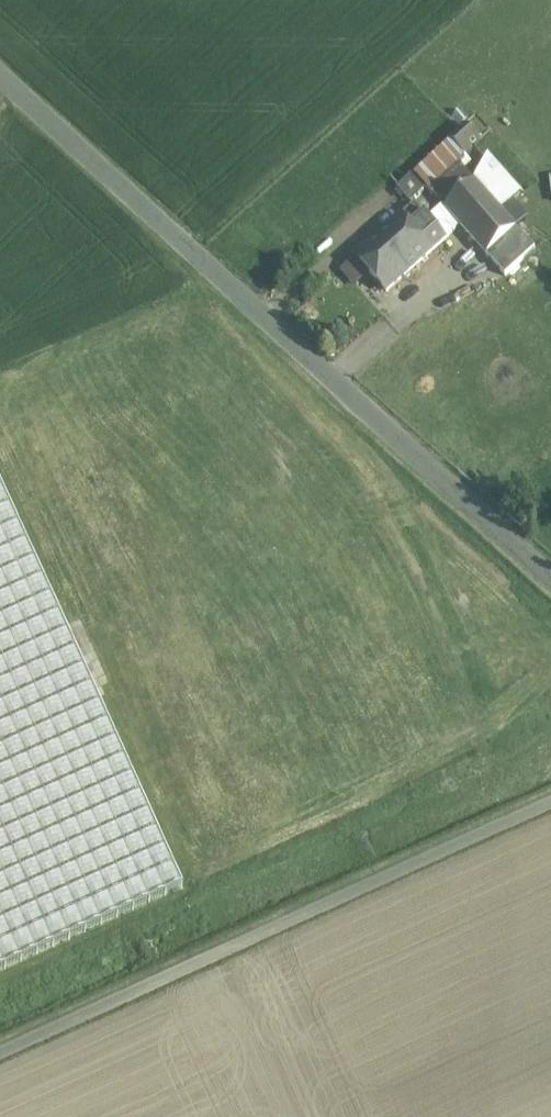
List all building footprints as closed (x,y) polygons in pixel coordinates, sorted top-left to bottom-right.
[(481,138),(466,122),(449,137),(463,153),(481,138)] [(464,157),(450,143),(415,175),(427,189),(426,190),(432,197),(433,196),(445,209),(473,182),(462,169),(470,163),(465,156),(464,157)] [(521,195),(489,158),(475,181),(501,211),(511,203),(521,195)] [(410,177),(398,187),(412,203),(424,192),(410,177)] [(475,181),(473,182),(445,209),(460,226),(486,257),(516,229),(515,228),(501,211),(475,181)] [(525,219),(511,203),(501,211),(515,228),(525,219)] [(416,205),(356,258),(386,293),(446,239),(445,238),(428,219),(416,205)] [(445,209),(428,219),(445,238),(460,226),(445,209)] [(516,229),(486,257),(505,277),(535,250),(516,229)] [(183,891),(0,483),(0,973),(183,891)]
